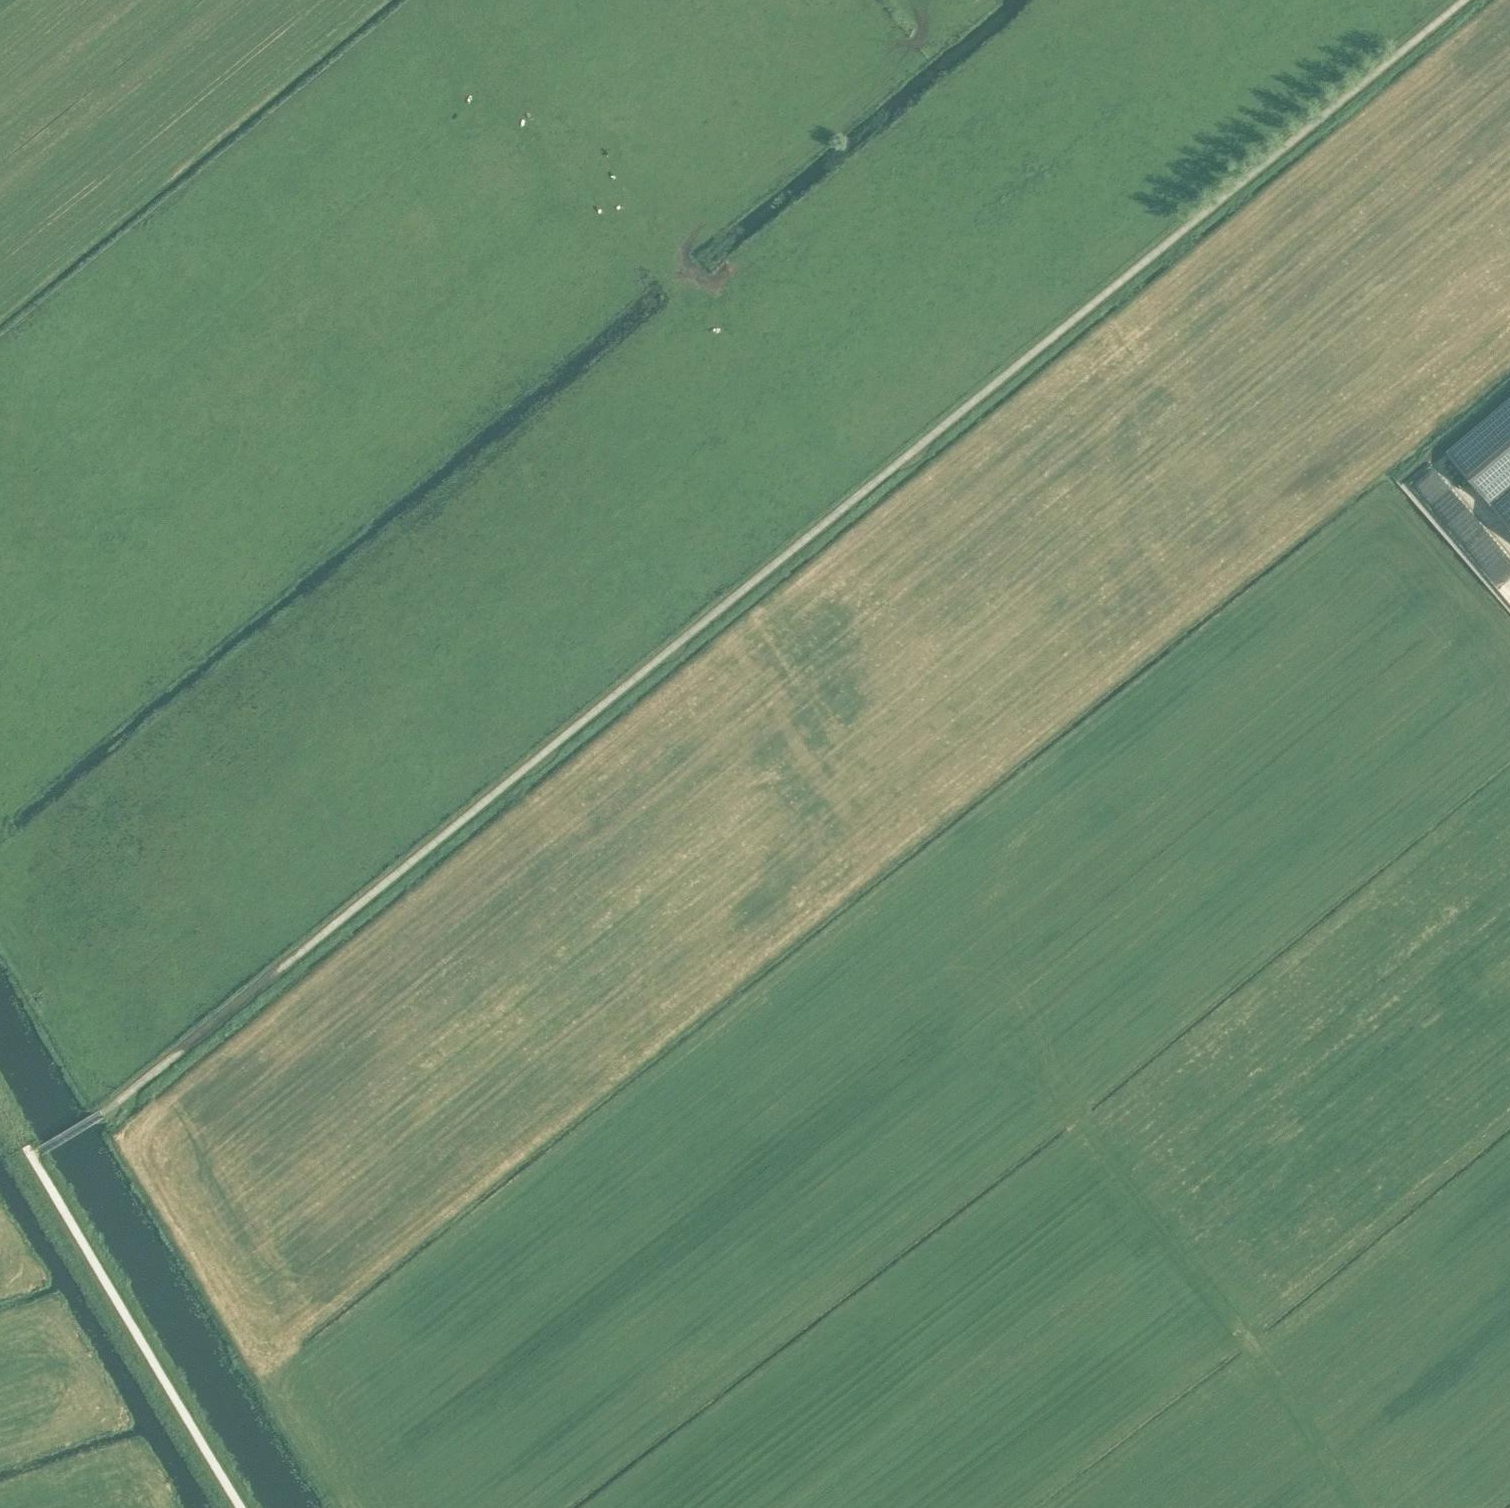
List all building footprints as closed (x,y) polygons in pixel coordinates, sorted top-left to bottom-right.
[(1449,452),(1509,524),(1509,401),(1449,452)]
